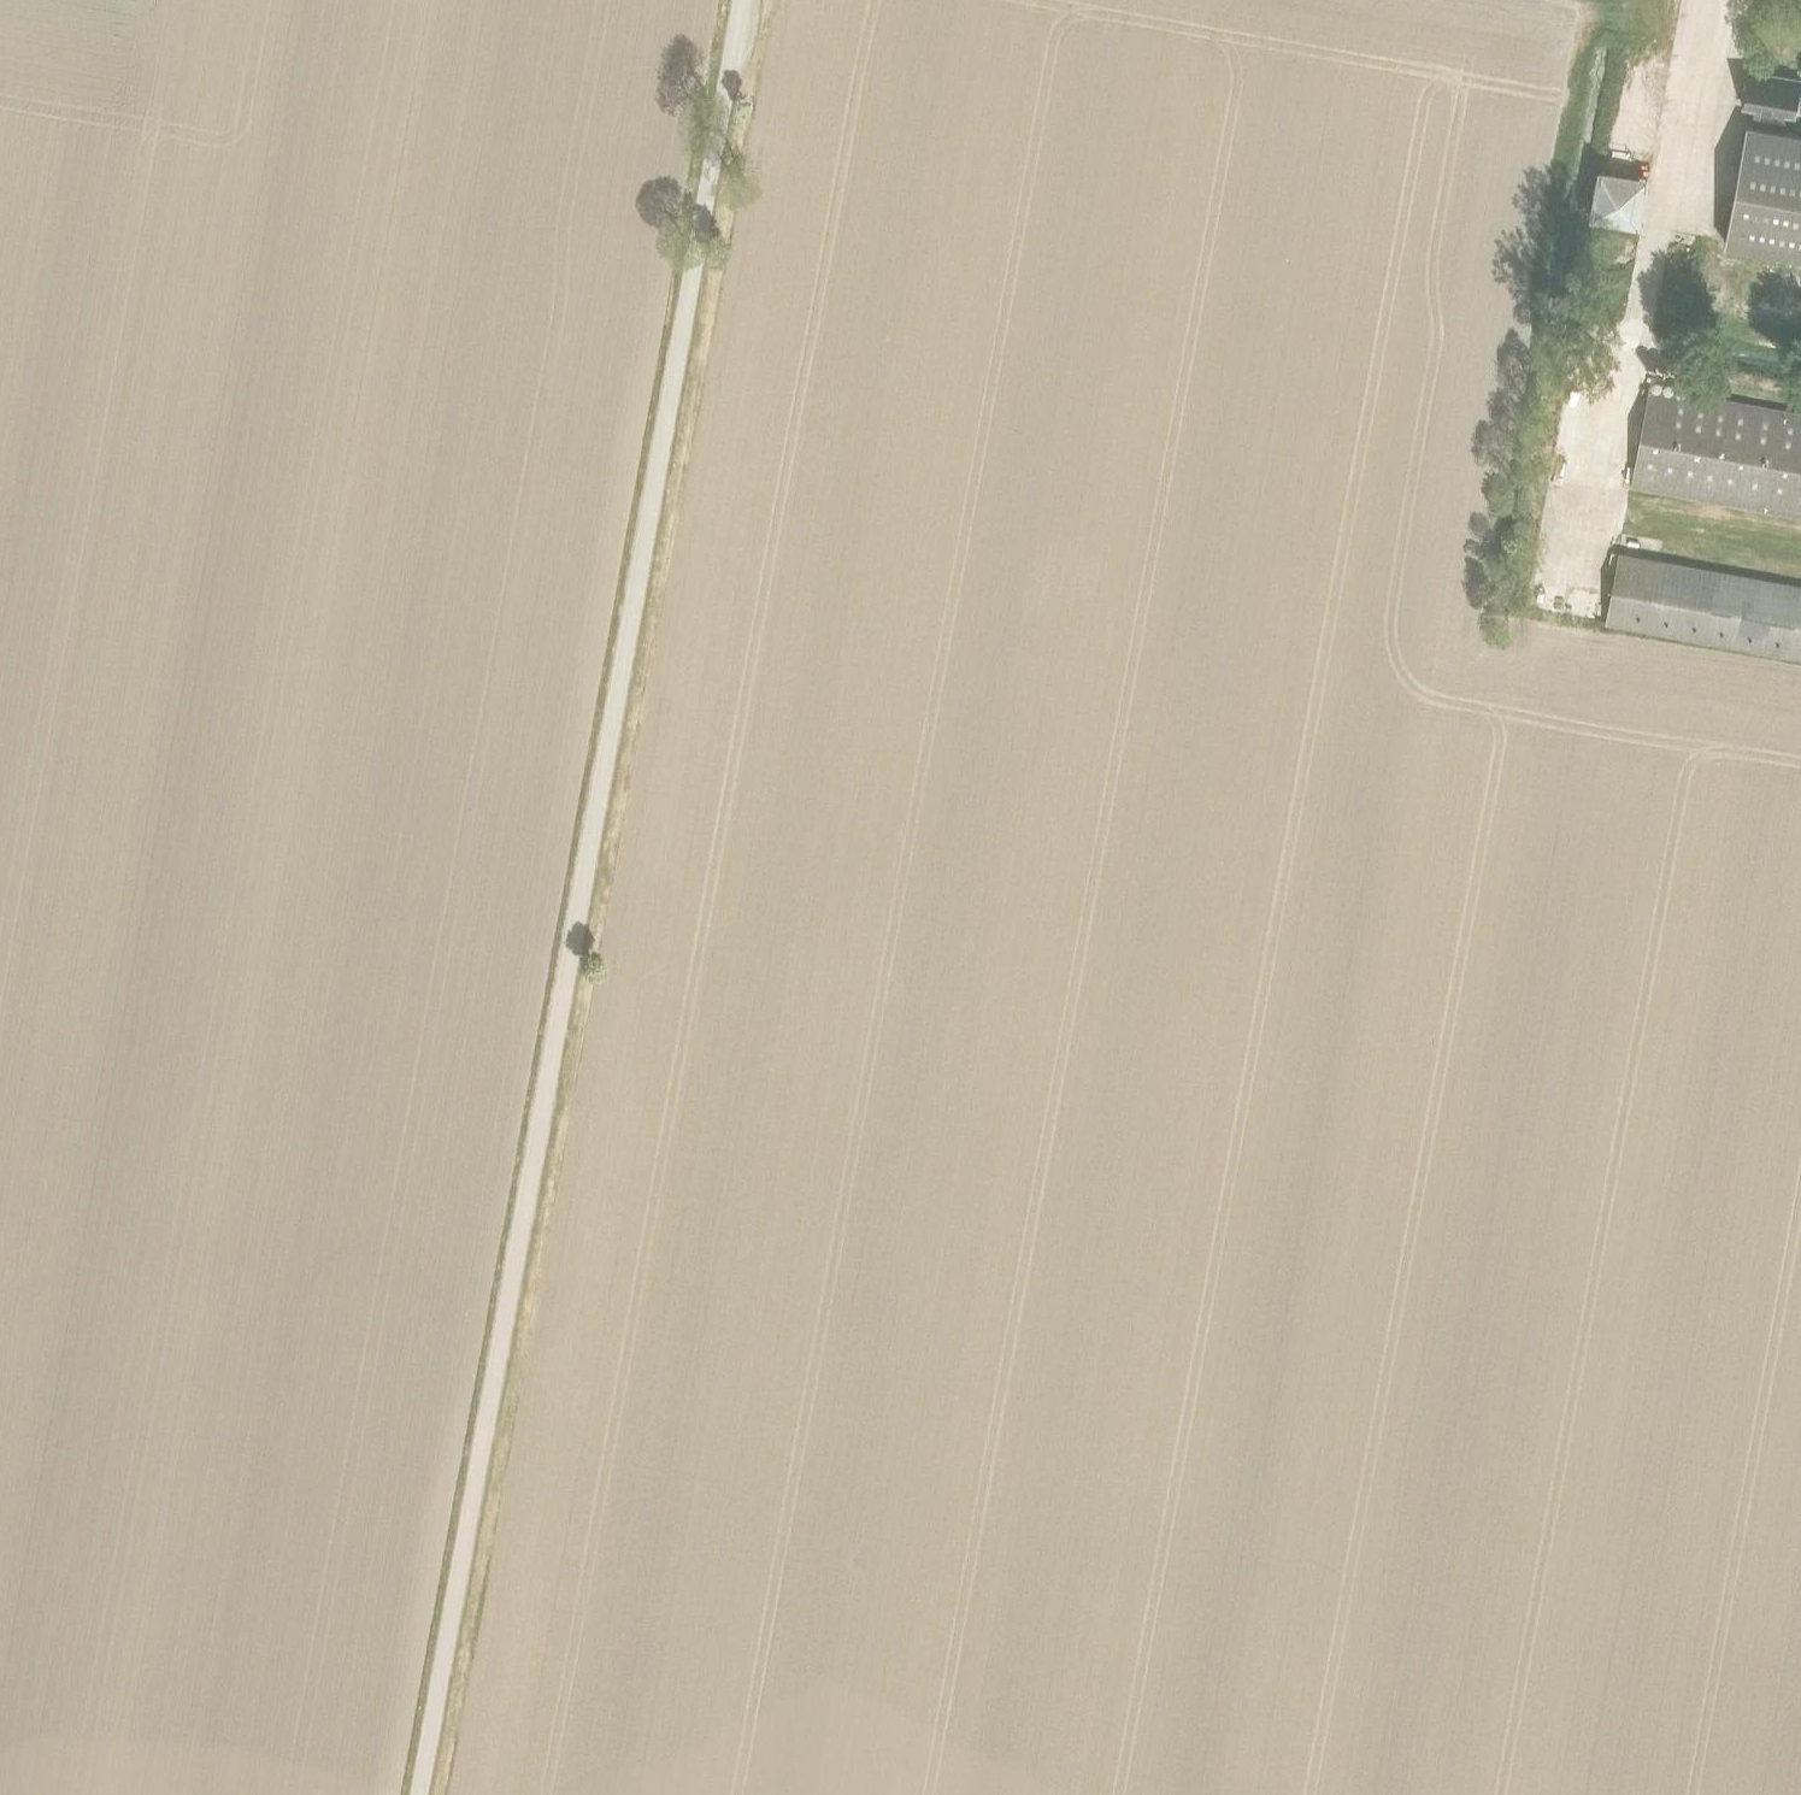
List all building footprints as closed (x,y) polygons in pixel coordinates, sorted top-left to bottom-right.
[(1748,124),(1727,243),(1800,257),(1800,134),(1783,131),(1786,114),(1796,116),(1800,88),(1800,80),(1751,71),(1748,85),(1745,87),(1742,99),(1745,103),(1744,106),(1756,108),(1753,125),(1748,124)] [(1623,143),(1663,150),(1673,92),(1633,86),(1623,143)] [(1641,226),(1649,176),(1602,169),(1594,218),(1641,226)] [(1642,437),(1633,487),(1800,518),(1800,414),(1651,387),(1642,437)] [(1615,576),(1606,624),(1800,659),(1800,585),(1619,552),(1615,576)]
